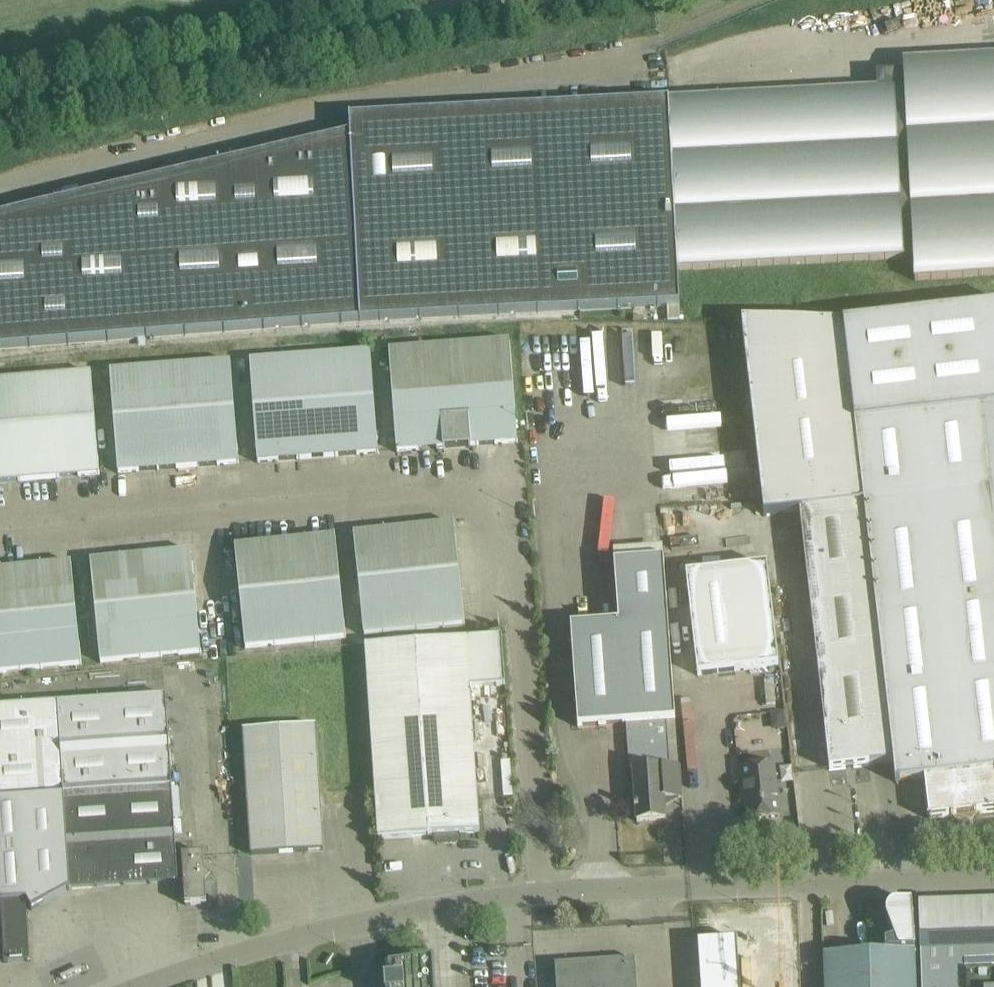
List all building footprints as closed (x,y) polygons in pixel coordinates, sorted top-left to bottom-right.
[(904,62),(904,72),(914,256),(915,281),(993,277),(993,57),(904,62)] [(360,323),(679,305),(677,271),(904,259),(903,257),(914,256),(904,72),(876,73),(877,90),(349,117),(350,134),(0,216),(0,349),(360,323)] [(841,326),(742,323),(764,514),(799,510),(862,503),(893,763),(895,782),(993,771),(993,308),(841,326)] [(397,452),(518,443),(509,341),(389,350),(397,452)] [(257,463),(378,454),(371,351),(249,361),(257,463)] [(118,473),(239,464),(231,362),(110,371),(118,473)] [(99,475),(91,373),(0,380),(0,483),(99,475)] [(893,763),(862,503),(799,510),(829,770),(893,763)] [(364,636),(465,625),(454,523),(353,534),(364,636)] [(335,536),(233,546),(245,648),(346,638),(335,536)] [(191,551),(90,561),(100,663),(201,653),(191,551)] [(635,770),(671,768),(667,721),(675,721),(664,559),(614,562),(618,622),(570,626),(577,728),(626,724),(629,764),(635,763),(635,770)] [(0,570),(0,673),(82,664),(71,562),(0,570)] [(778,666),(776,646),(767,566),(687,575),(698,675),(778,666)] [(479,832),(469,689),(505,687),(501,636),(466,639),(446,640),(365,646),(378,839),(437,835),(437,843),(457,841),(457,834),(479,832)] [(166,694),(0,704),(0,901),(1,901),(5,962),(29,961),(25,901),(26,901),(31,910),(72,888),(183,881),(185,905),(206,903),(205,884),(210,878),(205,873),(203,854),(181,855),(181,859),(176,860),(173,811),(166,694)] [(784,712),(771,713),(772,725),(778,724),(779,729),(785,728),(784,712)] [(324,851),(322,831),(316,727),(243,731),(251,855),(324,851)] [(773,764),(738,768),(741,789),(744,788),(748,820),(779,816),(773,764)] [(679,767),(671,768),(635,770),(633,770),(636,806),(634,806),(634,810),(636,810),(637,822),(665,820),(664,799),(681,797),(679,767)] [(924,779),(929,819),(993,811),(993,771),(924,779)] [(918,903),(921,986),(993,986),(993,900),(918,903)] [(885,944),(885,953),(915,952),(911,902),(897,904),(892,905),(888,909),(886,914),(886,920),(895,941),(885,944)] [(739,946),(702,949),(705,986),(742,986),(739,946)] [(885,953),(823,955),(824,986),(916,986),(915,952),(885,953)] [(636,979),(635,959),(555,964),(557,986),(637,986),(636,979)] [(412,965),(389,967),(390,981),(387,981),(387,986),(433,986),(432,963),(412,965)]
